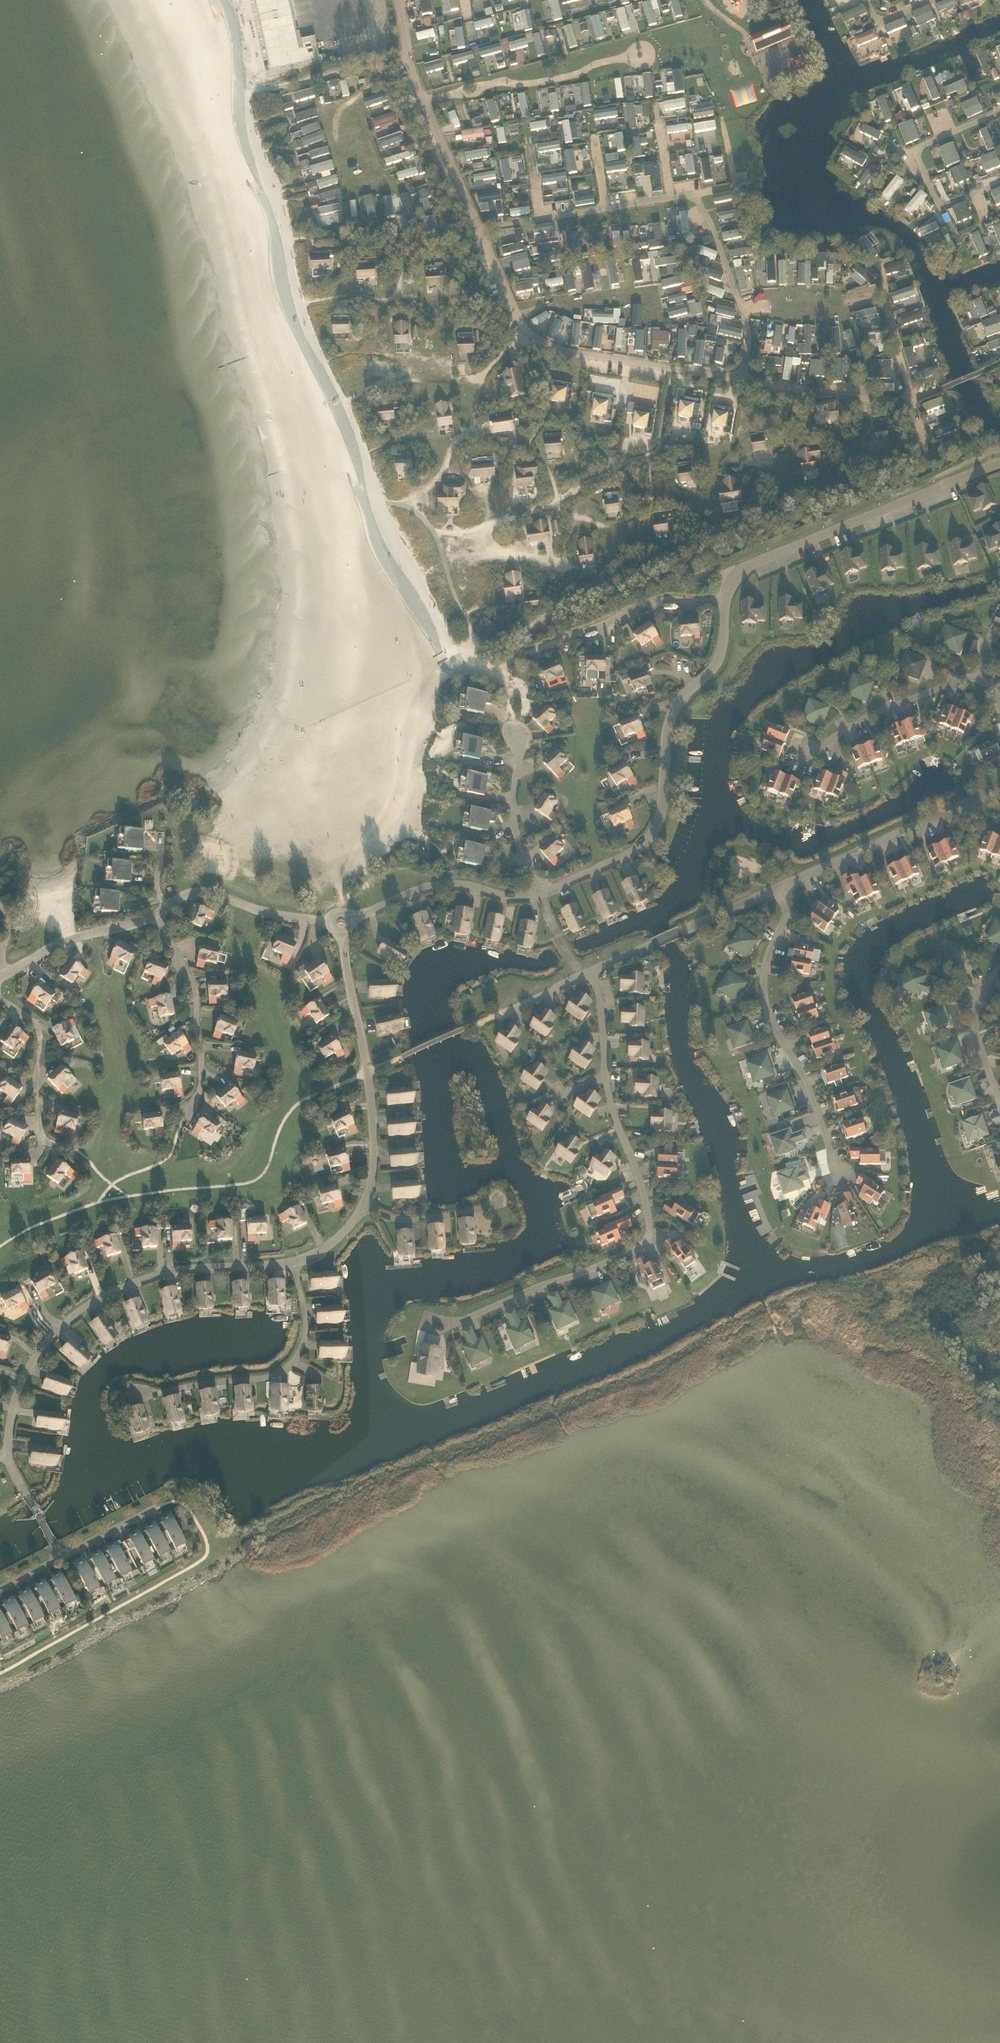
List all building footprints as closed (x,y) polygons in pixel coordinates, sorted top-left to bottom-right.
[(250,2),(256,1),(257,8),(252,9),(253,14),(258,13),(260,20),(255,22),(256,27),(261,26),(263,33),(258,34),(259,39),(264,38),(265,45),(260,46),(262,52),(267,51),(268,58),(263,59),(264,64),(269,63),(271,72),(315,62),(314,54),(309,55),(308,50),(313,49),(311,44),(302,46),(303,48),(299,48),(289,0),(250,0),(250,2)] [(431,0),(423,0),(426,15),(433,13),(431,0)] [(447,10),(462,7),(461,0),(445,0),(447,10)] [(551,20),(565,17),(561,0),(546,0),(551,20)] [(624,9),(632,8),(630,0),(621,0),(624,9)] [(659,22),(655,7),(661,6),(660,0),(648,0),(645,1),(650,24),(659,22)] [(664,9),(671,8),(670,0),(663,0),(664,9)] [(685,13),(681,0),(673,0),(677,15),(685,13)] [(841,9),(863,1),(863,0),(837,0),(841,9)] [(936,4),(939,12),(957,4),(956,0),(946,0),(936,4)] [(865,2),(842,12),(846,21),(869,11),(865,2)] [(913,10),(919,24),(937,17),(931,3),(913,10)] [(486,8),(488,14),(496,11),(494,5),(486,8)] [(545,24),(543,17),(537,20),(532,7),(522,10),(529,30),(545,24)] [(599,37),(608,34),(601,13),(592,16),(599,37)] [(432,14),(426,16),(428,24),(434,23),(432,14)] [(889,31),(909,23),(905,15),(885,23),(889,31)] [(478,28),(496,23),(494,16),(476,20),(478,28)] [(580,18),(582,30),(590,29),(588,16),(580,18)] [(572,46),(580,44),(575,22),(566,24),(572,46)] [(787,23),(750,38),(756,54),(774,47),(777,54),(796,47),(792,39),(794,38),(787,23)] [(436,26),(418,31),(420,37),(438,33),(436,26)] [(459,46),(467,46),(466,26),(459,26),(459,46)] [(454,40),(459,39),(456,27),(451,29),(454,40)] [(558,27),(546,29),(547,36),(560,34),(558,27)] [(855,35),(859,44),(880,35),(876,27),(855,35)] [(534,33),(540,54),(548,52),(542,30),(534,33)] [(514,49),(530,44),(528,36),(511,41),(514,49)] [(501,42),(483,47),(485,54),(503,48),(501,42)] [(456,63),(477,57),(475,49),(454,55),(456,63)] [(798,55),(800,61),(792,64),(798,77),(811,72),(804,53),(798,55)] [(498,56),(501,66),(508,64),(505,55),(498,56)] [(427,60),(428,69),(446,67),(445,59),(427,60)] [(959,92),(970,88),(963,71),(951,75),(950,70),(939,74),(947,94),(958,90),(959,92)] [(646,95),(655,95),(654,71),(646,71),(646,95)] [(935,99),(942,95),(933,75),(926,78),(935,99)] [(623,76),(616,77),(619,96),(626,95),(623,76)] [(702,76),(685,79),(687,92),(705,89),(702,76)] [(350,78),(342,79),(344,94),(351,94),(350,78)] [(585,104),(593,104),(591,81),(584,81),(585,104)] [(913,82),(897,86),(902,105),(908,103),(909,108),(919,105),(913,82)] [(316,87),(297,89),(298,97),(317,95),(316,87)] [(365,97),(368,106),(390,99),(387,90),(365,97)] [(554,109),(562,108),(558,90),(550,92),(554,109)] [(519,93),(524,116),(532,114),(527,91),(519,93)] [(886,94),(877,97),(887,119),(895,116),(886,94)] [(962,101),(969,116),(985,110),(978,94),(962,101)] [(666,108),(688,105),(687,96),(664,99),(666,108)] [(489,99),(492,120),(500,118),(497,97),(489,99)] [(714,99),(696,102),(697,108),(715,104),(714,99)] [(295,100),(285,103),(287,108),(296,105),(295,100)] [(457,102),(464,125),(472,123),(465,100),(457,102)] [(632,126),(640,125),(638,113),(645,112),(644,103),(628,105),(632,126)] [(514,106),(507,107),(509,118),(516,117),(514,106)] [(596,107),(596,116),(620,115),(620,106),(596,107)] [(716,106),(695,108),(695,116),(717,114),(716,106)] [(458,108),(451,111),(456,126),(463,124),(458,108)] [(299,112),(301,123),(320,120),(318,109),(299,112)] [(901,120),(908,117),(905,109),(898,113),(901,120)] [(397,111),(373,117),(376,125),(399,119),(397,111)] [(482,115),(473,118),(476,125),(484,123),(482,115)] [(915,117),(900,122),(907,142),(922,138),(915,117)] [(717,119),(696,122),(697,131),(719,127),(717,119)] [(694,128),(693,121),(669,125),(670,131),(694,128)] [(873,137),(879,139),(883,130),(863,121),(856,137),(871,143),(873,137)] [(548,122),(532,125),(530,125),(531,131),(549,129),(548,122)] [(573,144),(569,123),(562,124),(566,145),(573,144)] [(498,126),(500,141),(508,141),(507,125),(498,126)] [(988,125),(982,128),(990,148),(996,145),(988,125)] [(464,129),(465,138),(488,136),(488,143),(495,142),(494,126),(464,129)] [(325,128),(297,139),(300,147),(328,136),(325,128)] [(382,146),(406,138),(404,130),(379,138),(382,146)] [(625,130),(617,131),(619,149),(627,148),(625,130)] [(645,154),(643,142),(650,142),(649,135),(634,136),(636,155),(645,154)] [(562,140),(541,144),(543,152),(563,147),(562,140)] [(955,140),(940,145),(948,165),(963,159),(955,140)] [(311,150),(313,157),(332,151),(330,144),(311,150)] [(568,148),(570,171),(579,170),(577,147),(568,148)] [(469,158),(490,156),(489,148),(468,150),(469,158)] [(855,177),(865,161),(846,149),(836,165),(855,177)] [(987,169),(999,164),(999,156),(998,149),(982,155),(987,169)] [(388,162),(413,157),(412,150),(387,155),(388,162)] [(715,178),(712,156),(703,157),(706,179),(715,178)] [(300,161),(302,167),(312,164),(310,157),(300,161)] [(511,157),(502,158),(506,180),(515,178),(511,157)] [(608,171),(629,167),(628,158),(607,162),(608,171)] [(322,187),(341,181),(338,172),(335,174),(330,160),(313,165),(317,178),(319,178),(322,187)] [(641,184),(645,183),(646,192),(665,190),(662,162),(636,165),(637,173),(640,172),(641,184)] [(966,163),(951,167),(956,182),(970,178),(966,163)] [(427,164),(399,169),(400,176),(428,171),(427,164)] [(878,172),(872,167),(857,185),(863,190),(878,172)] [(498,171),(476,171),(476,179),(498,178),(498,171)] [(560,188),(570,188),(569,171),(544,173),(544,181),(560,181),(560,188)] [(883,191),(890,198),(906,179),(899,173),(883,191)] [(310,189),(321,187),(320,179),(309,181),(310,189)] [(416,191),(425,210),(435,206),(431,196),(435,194),(431,185),(416,191)] [(508,197),(516,196),(516,187),(507,187),(508,197)] [(906,206),(913,212),(930,193),(923,187),(906,206)] [(343,188),(316,192),(317,200),(344,197),(343,188)] [(400,193),(401,209),(408,208),(409,219),(416,218),(413,191),(400,193)] [(491,207),(491,200),(503,199),(503,191),(480,193),(481,208),(491,207)] [(735,192),(714,196),(716,204),(737,199),(735,192)] [(366,194),(370,217),(379,216),(376,193),(366,194)] [(386,194),(388,215),(397,214),(394,193),(386,194)] [(577,196),(578,205),(597,201),(596,193),(577,196)] [(927,204),(934,207),(936,202),(930,199),(927,204)] [(953,205),(959,220),(974,215),(968,199),(953,205)] [(323,223),(344,222),(343,203),(322,204),(323,223)] [(512,214),(533,212),(532,204),(511,207),(512,214)] [(722,220),(742,215),(740,207),(720,212),(722,220)] [(683,230),(691,230),(690,209),(682,210),(683,230)] [(949,211),(943,213),(947,221),(952,219),(949,211)] [(428,232),(443,228),(438,213),(424,217),(428,232)] [(937,219),(921,226),(924,234),(941,227),(937,219)] [(539,231),(549,229),(550,235),(558,234),(556,221),(538,224),(539,231)] [(663,221),(655,222),(658,242),(666,241),(663,221)] [(677,225),(669,227),(672,236),(680,234),(677,225)] [(622,228),(614,229),(615,245),(623,245),(622,228)] [(574,253),(583,253),(582,229),(574,230),(574,253)] [(626,245),(633,245),(632,229),(625,229),(626,245)] [(745,229),(722,234),(724,242),(748,237),(745,229)] [(981,255),(989,252),(980,229),(972,232),(981,255)] [(597,231),(600,250),(607,249),(605,230),(597,231)] [(865,242),(865,247),(870,247),(870,253),(877,253),(876,241),(865,242)] [(520,243),(502,248),(503,255),(523,250),(520,243)] [(754,244),(731,248),(732,255),(756,251),(754,244)] [(541,245),(532,247),(536,259),(544,257),(541,245)] [(544,257),(561,256),(561,249),(543,250),(544,257)] [(669,264),(670,273),(681,272),(679,255),(668,256),(667,249),(650,251),(650,258),(656,258),(657,266),(669,264)] [(516,269),(533,266),(530,251),(513,254),(516,269)] [(815,251),(814,279),(835,279),(835,268),(843,268),(843,251),(815,251)] [(338,259),(338,254),(312,255),(312,259),(312,271),(330,270),(330,259),(338,259)] [(737,258),(740,288),(748,287),(745,257),(737,258)] [(632,270),(631,258),(618,258),(619,280),(627,279),(626,270),(632,270)] [(604,284),(611,283),(609,268),(617,267),(616,259),(607,260),(608,264),(602,265),(604,284)] [(769,259),(770,279),(778,279),(778,259),(769,259)] [(789,259),(780,259),(781,282),(789,282),(789,259)] [(891,278),(909,274),(906,259),(887,263),(891,278)] [(358,280),(376,279),(375,270),(381,270),(380,261),(367,262),(368,265),(358,265),(358,270),(358,280)] [(641,261),(633,263),(636,282),(644,281),(641,261)] [(881,273),(870,263),(866,267),(860,262),(851,272),(864,284),(868,279),(872,283),(881,273)] [(587,286),(593,285),(593,286),(604,283),(599,263),(583,267),(587,286)] [(704,265),(701,271),(721,280),(724,273),(704,265)] [(426,271),(428,287),(440,285),(439,276),(443,276),(442,267),(432,268),(432,271),(426,271)] [(662,278),(665,294),(670,293),(672,301),(680,300),(681,305),(670,307),(671,316),(691,312),(691,313),(705,311),(703,300),(697,301),(693,280),(686,282),(685,274),(662,278)] [(548,285),(566,282),(565,275),(547,278),(548,285)] [(577,288),(574,275),(568,276),(571,289),(577,288)] [(520,290),(534,287),(535,293),(543,291),(540,276),(518,281),(520,290)] [(711,283),(708,291),(725,296),(727,288),(711,283)] [(976,320),(990,315),(983,296),(969,301),(976,320)] [(738,315),(739,307),(719,304),(718,312),(738,315)] [(858,310),(860,317),(879,312),(878,305),(858,310)] [(616,307),(616,312),(595,312),(595,321),(634,323),(634,315),(623,315),(623,307),(616,307)] [(926,316),(924,307),(907,312),(905,307),(897,310),(901,324),(926,316)] [(636,324),(644,325),(645,309),(637,308),(636,324)] [(536,323),(552,315),(550,310),(533,317),(536,323)] [(710,330),(743,337),(745,328),(723,323),(724,315),(714,312),(710,330)] [(557,317),(551,331),(558,334),(564,320),(557,317)] [(981,323),(986,338),(999,332),(999,317),(981,323)] [(334,318),(334,334),(351,334),(351,319),(334,318)] [(760,339),(768,340),(769,334),(775,335),(776,329),(770,329),(771,320),(761,320),(760,339)] [(580,339),(582,327),(589,328),(587,341),(594,342),(597,323),(576,321),(574,338),(580,339)] [(774,344),(782,345),(787,324),(779,322),(774,344)] [(605,323),(604,343),(610,344),(610,337),(616,337),(617,324),(605,323)] [(815,353),(814,323),(803,323),(803,353),(815,353)] [(699,324),(681,324),(680,355),(688,355),(689,333),(698,333),(699,324)] [(396,325),(396,344),(409,344),(409,333),(409,325),(396,325)] [(797,342),(798,325),(789,325),(789,342),(797,342)] [(818,325),(819,349),(823,349),(823,354),(829,354),(828,325),(818,325)] [(834,325),(835,351),(843,351),(842,325),(834,325)] [(618,351),(630,351),(631,332),(638,332),(638,327),(626,326),(625,345),(619,344),(618,351)] [(662,343),(671,343),(671,327),(654,326),(653,348),(662,348),(662,343)] [(855,327),(847,329),(852,349),(859,347),(855,327)] [(637,348),(646,349),(647,329),(638,328),(637,348)] [(877,331),(881,350),(888,348),(885,330),(877,331)] [(459,337),(460,355),(474,354),(473,336),(459,337)] [(988,341),(991,350),(999,347),(999,337),(988,341)] [(712,350),(714,342),(700,339),(698,346),(712,350)] [(906,347),(911,366),(920,364),(914,344),(906,347)] [(761,362),(784,363),(785,355),(761,354),(761,362)] [(786,355),(785,378),(793,378),(794,362),(803,363),(803,356),(786,355)] [(836,356),(835,377),(845,377),(845,357),(836,356)] [(813,358),(812,373),(828,374),(828,359),(813,358)] [(867,359),(867,376),(894,376),(894,358),(867,359)] [(934,365),(917,372),(920,379),(937,372),(934,365)] [(512,368),(513,374),(504,376),(510,398),(525,394),(518,367),(512,368)] [(883,389),(897,390),(897,382),(883,381),(883,389)] [(554,390),(552,402),(565,404),(564,410),(570,411),(574,388),(572,386),(553,383),(552,389),(554,390)] [(586,385),(584,395),(593,396),(594,387),(586,385)] [(700,433),(701,426),(697,426),(701,404),(699,401),(684,398),(685,392),(678,391),(676,404),(681,405),(679,417),(692,419),(691,425),(693,425),(692,431),(700,433)] [(927,410),(947,403),(945,395),(924,402),(927,410)] [(595,403),(593,415),(606,417),(605,423),(611,424),(615,401),(613,399),(594,396),(593,402),(595,403)] [(378,403),(380,421),(394,420),(394,411),(397,410),(396,401),(378,403)] [(438,412),(441,426),(451,425),(448,411),(446,411),(445,402),(435,404),(436,413),(438,412)] [(827,422),(839,420),(837,408),(836,402),(817,405),(818,413),(825,412),(827,422)] [(656,414),(654,412),(635,408),(635,405),(629,404),(628,414),(636,416),(634,428),(646,430),(645,435),(652,437),(656,414)] [(724,435),(731,436),(735,414),(733,411),(713,407),(712,414),(715,415),(713,427),(725,429),(724,435)] [(492,427),(491,427),(492,429),(493,433),(500,432),(500,431),(509,430),(509,431),(514,430),(512,421),(517,421),(516,413),(503,415),(503,417),(497,417),(498,421),(491,422),(492,427)] [(938,418),(933,420),(938,436),(960,428),(957,419),(940,424),(938,418)] [(881,421),(874,423),(877,441),(889,440),(886,420),(881,421)] [(754,452),(766,450),(765,441),(768,441),(767,433),(757,434),(757,436),(752,437),(754,452)] [(563,441),(562,435),(546,437),(547,453),(561,452),(560,441),(563,441)] [(803,472),(815,470),(814,459),(820,458),(819,450),(800,453),(803,472)] [(412,471),(411,455),(396,456),(398,473),(412,471)] [(473,462),(474,479),(494,477),(493,460),(478,461),(478,462),(473,462)] [(693,481),(691,464),(679,466),(681,483),(693,481)] [(537,474),(537,466),(518,468),(519,475),(517,475),(519,487),(533,486),(532,475),(537,474)] [(736,480),(724,482),(725,491),(720,492),(722,505),(742,501),(740,489),(738,489),(736,480)] [(984,511),(996,506),(988,487),(976,492),(978,497),(970,500),(975,512),(983,509),(984,511)] [(439,508),(445,508),(458,508),(458,497),(464,497),(465,497),(465,489),(464,489),(446,489),(446,495),(445,495),(445,497),(439,497),(439,508)] [(606,503),(607,514),(619,512),(618,502),(622,501),(621,493),(605,495),(606,503)] [(670,514),(657,516),(658,521),(654,522),(656,534),(668,532),(667,521),(671,521),(670,514)] [(560,523),(552,525),(554,538),(562,536),(560,523)] [(529,544),(550,542),(548,524),(535,525),(536,532),(528,533),(529,537),(528,537),(528,540),(529,540),(529,544)] [(999,550),(999,527),(991,531),(993,535),(985,539),(990,551),(998,548),(999,550)] [(581,552),(580,552),(582,565),(594,563),(592,552),(593,552),(592,541),(579,543),(581,552)] [(973,546),(964,548),(963,543),(950,546),(955,566),(967,563),(967,561),(975,559),(973,546)] [(939,552),(930,553),(930,548),(917,550),(919,570),(932,569),(931,566),(940,565),(939,552)] [(903,555),(894,556),(894,551),(881,551),(882,572),(895,571),(895,569),(904,568),(903,555)] [(859,572),(858,570),(866,568),(863,555),(855,557),(854,552),(841,555),(846,575),(859,572)] [(828,573),(820,576),(818,572),(806,577),(814,596),(826,591),(825,588),(833,585),(828,573)] [(520,575),(507,577),(508,585),(506,585),(507,597),(521,595),(520,585),(522,585),(520,575)] [(538,599),(526,600),(527,610),(539,608),(538,599)] [(794,606),(794,601),(781,601),(781,621),(794,621),(794,619),(802,619),(802,606),(794,606)] [(765,608),(756,608),(756,603),(743,603),(743,624),(756,624),(756,621),(765,621),(765,608)] [(685,623),(684,611),(677,611),(678,623),(680,623),(681,637),(693,636),(693,643),(701,643),(699,622),(685,623)] [(662,642),(651,625),(635,635),(628,625),(623,628),(632,642),(637,639),(642,647),(652,641),(656,647),(662,642)] [(940,647),(959,655),(967,635),(948,628),(940,647)] [(899,674),(919,681),(926,662),(907,655),(899,674)] [(587,672),(587,679),(599,679),(606,679),(607,659),(588,658),(587,672)] [(537,676),(543,674),(547,683),(558,679),(560,685),(567,682),(559,663),(542,670),(538,661),(532,663),(537,676)] [(648,694),(655,691),(647,673),(653,670),(650,664),(636,670),(639,676),(630,680),(635,693),(646,688),(648,694)] [(874,684),(855,677),(847,696),(866,703),(874,684)] [(469,700),(467,713),(484,715),(486,704),(492,705),(493,697),(487,696),(478,695),(479,693),(465,691),(463,699),(469,700)] [(810,702),(803,721),(822,728),(829,709),(810,702)] [(534,720),(548,735),(554,729),(549,725),(557,716),(547,707),(534,720)] [(942,712),(945,713),(940,725),(952,730),(959,712),(944,707),(942,712)] [(629,721),(620,725),(625,738),(636,733),(639,740),(646,737),(638,718),(642,716),(640,710),(627,716),(629,721)] [(968,722),(971,724),(974,718),(959,712),(952,730),(964,734),(968,722)] [(921,738),(917,726),(920,725),(918,719),(903,725),(909,742),(921,738)] [(890,736),(893,735),(897,747),(909,742),(903,725),(888,730),(890,736)] [(785,728),(784,731),(772,726),(767,738),(785,745),(790,730),(785,728)] [(465,745),(464,758),(481,760),(482,750),(488,751),(489,742),(483,742),(474,741),(475,739),(460,737),(460,745),(465,745)] [(774,755),(773,758),(779,760),(785,745),(767,738),(763,750),(774,755)] [(978,750),(984,762),(999,754),(999,753),(995,742),(978,750)] [(871,765),(882,761),(876,743),(864,748),(871,765)] [(551,757),(544,765),(559,779),(564,774),(559,769),(568,761),(558,751),(560,749),(555,745),(547,753),(551,757)] [(864,748),(852,752),(858,770),(871,765),(864,748)] [(999,768),(999,754),(984,762),(989,773),(999,768)] [(627,780),(630,786),(637,782),(625,764),(609,775),(617,786),(627,780)] [(485,797),(486,786),(493,787),(494,779),(487,778),(479,777),(479,775),(465,773),(464,781),(470,782),(468,795),(485,797)] [(775,773),(768,790),(780,795),(787,778),(775,773)] [(833,777),(821,773),(815,790),(827,795),(833,777)] [(838,800),(848,776),(840,773),(838,779),(833,777),(827,795),(838,800)] [(792,800),(796,788),(799,789),(801,784),(787,778),(780,795),(792,800)] [(542,801),(536,811),(553,822),(557,816),(551,812),(558,803),(546,795),(548,791),(543,788),(537,798),(542,801)] [(628,829),(635,826),(627,807),(630,805),(628,799),(617,805),(619,810),(609,815),(615,827),(625,823),(628,829)] [(483,811),(469,809),(468,817),(473,817),(472,831),(488,833),(488,831),(492,832),(493,828),(489,827),(490,822),(496,823),(497,815),(491,814),(482,813),(483,811)] [(134,831),(120,831),(120,838),(126,838),(126,851),(142,851),(142,832),(134,832),(134,831)] [(554,857),(563,849),(554,839),(558,836),(553,831),(541,842),(545,846),(539,851),(553,867),(559,862),(554,857)] [(999,839),(987,834),(980,852),(993,856),(999,839)] [(951,841),(940,846),(947,863),(959,858),(951,841)] [(462,852),(468,852),(466,865),(483,868),(484,857),(491,858),(492,847),(486,847),(485,849),(477,848),(477,846),(463,844),(462,852)] [(947,863),(940,846),(928,851),(936,868),(947,863)] [(900,864),(908,881),(919,876),(912,859),(900,864)] [(122,863),(108,863),(108,870),(114,870),(114,883),(131,883),(130,864),(122,864),(122,863)] [(896,886),(908,881),(900,864),(888,869),(896,886)] [(856,904),(868,899),(861,882),(858,877),(852,880),(851,876),(842,880),(848,894),(851,892),(856,904)] [(880,893),(872,876),(871,877),(872,877),(861,882),(868,899),(880,893)] [(634,907),(646,901),(636,878),(624,884),(634,907)] [(607,892),(595,897),(605,920),(617,915),(607,892)] [(118,913),(118,895),(110,895),(110,893),(96,893),(96,900),(102,900),(102,914),(118,913)] [(839,912),(829,905),(831,902),(826,899),(817,912),(832,922),(839,912)] [(184,915),(180,927),(186,929),(188,924),(201,929),(205,918),(211,920),(214,913),(194,906),(190,917),(184,915)] [(574,934),(586,929),(576,906),(563,911),(574,934)] [(455,934),(468,937),(472,912),(459,910),(455,934)] [(810,922),(809,922),(825,933),(832,922),(817,912),(810,922)] [(413,919),(423,942),(435,937),(426,914),(413,919)] [(504,918),(491,916),(486,940),(499,943),(504,918)] [(518,947),(531,950),(536,925),(523,922),(518,947)] [(996,922),(988,941),(999,945),(999,923),(996,922)] [(281,962),(287,965),(296,946),(279,938),(281,933),(270,928),(267,934),(278,938),(273,951),(283,956),(281,962)] [(746,959),(758,942),(741,931),(729,947),(746,959)] [(801,934),(800,943),(808,944),(809,936),(801,934)] [(401,966),(408,955),(387,941),(379,953),(401,966)] [(129,965),(135,952),(140,954),(142,949),(131,943),(128,949),(118,944),(109,963),(116,966),(119,960),(129,965)] [(204,969),(205,962),(217,965),(220,951),(222,945),(214,943),(213,949),(202,947),(197,967),(204,969)] [(969,952),(950,945),(943,964),(962,971),(969,952)] [(794,959),(812,963),(815,950),(796,947),(794,959)] [(147,958),(151,960),(145,973),(155,978),(152,984),(159,987),(168,968),(158,963),(160,958),(149,952),(147,958)] [(222,953),(220,959),(227,961),(228,954),(222,953)] [(812,963),(794,959),(791,972),(810,976),(812,963)] [(59,967),(52,977),(57,981),(60,977),(72,984),(78,975),(84,979),(88,973),(71,961),(65,971),(59,967)] [(308,962),(297,969),(301,974),(305,972),(312,984),(322,978),(326,983),(332,979),(321,961),(311,968),(308,962)] [(908,970),(901,987),(910,991),(910,993),(920,996),(922,992),(931,995),(934,988),(924,985),(927,977),(908,970)] [(730,974),(719,991),(736,1002),(747,985),(730,974)] [(219,983),(208,984),(209,1004),(217,1004),(216,997),(228,996),(227,982),(232,982),(231,976),(219,977),(219,983)] [(643,977),(632,976),(632,979),(622,979),(622,990),(631,990),(631,994),(642,995),(643,977)] [(40,984),(28,1001),(34,1005),(38,1000),(47,1006),(55,995),(59,998),(63,992),(53,985),(49,990),(40,984)] [(396,984),(371,984),(371,997),(396,997),(396,984)] [(815,1007),(811,995),(793,1001),(797,1013),(815,1007)] [(577,1004),(574,1002),(568,1011),(583,1021),(589,1012),(586,1010),(591,1002),(582,996),(577,1004)] [(158,1007),(160,1018),(174,1015),(175,1020),(181,1019),(178,1007),(172,1008),(170,997),(149,1001),(151,1009),(158,1007)] [(318,1001),(307,1008),(301,1012),(305,1018),(310,1015),(317,1025),(338,1011),(335,1006),(325,1012),(318,1001)] [(797,1013),(801,1025),(819,1019),(815,1007),(797,1013)] [(951,1027),(944,1007),(925,1014),(932,1033),(951,1027)] [(644,1009),(633,1009),(633,1012),(623,1012),(623,1023),(632,1023),(632,1027),(643,1028),(644,1009)] [(541,1020),(538,1018),(532,1027),(547,1037),(553,1028),(550,1026),(555,1018),(546,1012),(541,1020)] [(224,1019),(231,1021),(233,1015),(226,1013),(224,1019)] [(233,1037),(238,1024),(235,1023),(237,1017),(233,1015),(231,1021),(224,1019),(220,1018),(213,1037),(220,1040),(222,1033),(233,1037)] [(243,1025),(245,1019),(237,1017),(235,1023),(238,1024),(243,1025)] [(379,1036),(404,1031),(401,1018),(377,1023),(379,1036)] [(62,1047),(74,1041),(69,1031),(75,1028),(72,1021),(53,1030),(58,1041),(53,1043),(58,1054),(64,1052),(62,1047)] [(735,1050),(754,1043),(747,1024),(728,1030),(735,1050)] [(19,1040),(24,1044),(29,1038),(12,1026),(5,1036),(0,1032),(0,1043),(1,1042),(12,1050),(19,1040)] [(506,1035),(504,1034),(497,1043),(512,1053),(519,1044),(515,1042),(521,1034),(512,1028),(506,1035)] [(831,1042),(827,1029),(809,1036),(813,1048),(831,1042)] [(166,1035),(156,1042),(160,1047),(164,1044),(172,1056),(182,1049),(185,1055),(191,1050),(179,1033),(170,1040),(166,1035)] [(325,1059),(335,1053),(338,1059),(344,1055),(333,1038),(323,1044),(320,1038),(310,1045),(313,1050),(317,1047),(325,1059)] [(817,1060),(835,1054),(831,1042),(813,1048),(817,1060)] [(938,1050),(944,1070),(964,1063),(957,1043),(938,1050)] [(580,1052),(577,1050),(571,1059),(586,1070),(592,1061),(589,1058),(594,1051),(585,1044),(580,1052)] [(637,1056),(637,1060),(648,1061),(649,1045),(638,1044),(638,1045),(631,1045),(630,1056),(637,1056)] [(254,1071),(256,1057),(261,1058),(263,1052),(250,1050),(249,1056),(238,1054),(234,1074),(241,1075),(242,1069),(254,1071)] [(768,1057),(748,1064),(751,1074),(753,1073),(756,1083),(764,1080),(766,1088),(776,1085),(773,1077),(774,1077),(768,1057)] [(76,1082),(62,1067),(65,1063),(61,1059),(52,1067),(56,1072),(48,1080),(63,1095),(76,1082)] [(538,1090),(544,1081),(541,1079),(547,1072),(538,1065),(532,1073),(529,1071),(523,1080),(538,1090)] [(829,1085),(849,1078),(845,1065),(824,1072),(829,1085)] [(7,1078),(0,1088),(0,1091),(8,1097),(4,1102),(10,1106),(22,1089),(13,1083),(16,1077),(6,1071),(3,1076),(7,1078)] [(155,1079),(160,1078),(162,1092),(174,1090),(175,1097),(182,1096),(179,1075),(168,1077),(167,1071),(155,1072),(155,1079)] [(645,1094),(645,1098),(657,1098),(658,1080),(647,1080),(647,1083),(637,1082),(637,1093),(645,1094)] [(970,1080),(950,1087),(957,1106),(976,1099),(970,1080)] [(218,1088),(209,1096),(213,1101),(217,1097),(225,1108),(234,1101),(239,1106),(244,1101),(231,1085),(222,1093),(218,1088)] [(414,1104),(413,1091),(388,1092),(389,1106),(414,1104)] [(787,1091),(768,1098),(775,1117),(784,1114),(786,1120),(793,1118),(791,1112),(794,1111),(787,1091)] [(591,1118),(597,1109),(594,1107),(600,1099),(591,1093),(585,1100),(582,1098),(576,1107),(591,1118)] [(838,1112),(858,1105),(854,1093),(834,1100),(838,1112)] [(535,1112),(528,1121),(543,1131),(550,1122),(547,1120),(552,1113),(543,1106),(538,1114),(535,1112)] [(84,1118),(85,1112),(73,1109),(72,1115),(61,1112),(55,1132),(62,1134),(64,1128),(75,1131),(79,1117),(84,1118)] [(150,1116),(149,1110),(137,1111),(138,1117),(143,1117),(144,1131),(156,1129),(156,1136),(164,1135),(161,1115),(150,1116)] [(335,1111),(321,1117),(324,1123),(330,1120),(336,1133),(347,1128),(349,1134),(356,1131),(348,1112),(337,1117),(335,1111)] [(11,1144),(18,1148),(27,1129),(17,1124),(20,1118),(9,1112),(6,1118),(11,1120),(4,1133),(14,1138),(11,1144)] [(660,1128),(660,1132),(671,1132),(672,1114),(661,1113),(660,1117),(653,1116),(653,1127),(660,1128)] [(199,1136),(203,1131),(213,1137),(220,1125),(224,1128),(228,1122),(217,1116),(214,1121),(204,1115),(193,1132),(199,1136)] [(969,1142),(989,1136),(982,1117),(963,1123),(969,1142)] [(847,1139),(847,1140),(868,1133),(864,1120),(850,1125),(849,1122),(844,1124),(849,1138),(847,1139)] [(390,1136),(415,1135),(414,1121),(389,1123),(390,1136)] [(777,1157),(797,1150),(795,1144),(806,1140),(804,1133),(792,1137),(790,1131),(771,1138),(777,1157)] [(572,1164),(578,1155),(576,1153),(581,1145),(572,1139),(567,1146),(564,1144),(557,1153),(572,1164)] [(330,1169),(341,1166),(343,1172),(350,1171),(345,1151),(334,1153),(332,1147),(320,1150),(322,1156),(327,1155),(330,1169)] [(861,1149),(851,1150),(851,1159),(860,1159),(860,1166),(882,1165),(886,1165),(885,1152),(881,1152),(861,1153),(861,1149)] [(392,1167),(417,1165),(416,1152),(391,1154),(392,1167)] [(598,1158),(592,1167),(606,1177),(613,1168),(610,1166),(616,1159),(607,1152),(601,1160),(598,1158)] [(678,1166),(678,1154),(679,1154),(679,1153),(660,1152),(660,1153),(660,1165),(658,1165),(659,1166),(681,1166),(678,1166)] [(19,1155),(6,1155),(6,1162),(11,1162),(12,1176),(12,1182),(23,1182),(31,1182),(30,1161),(19,1161),(19,1155)] [(44,1181),(47,1177),(58,1185),(65,1175),(71,1179),(75,1173),(58,1161),(51,1171),(46,1167),(39,1177),(44,1181)] [(659,1177),(659,1178),(677,1179),(677,1178),(678,1166),(681,1167),(681,1166),(659,1166),(659,1177)] [(797,1169),(778,1176),(785,1195),(804,1189),(802,1183),(809,1180),(807,1173),(805,1167),(797,1169)] [(863,1174),(857,1183),(865,1187),(861,1193),(859,1196),(870,1204),(872,1201),(879,1205),(886,1194),(872,1185),(875,1181),(863,1174)] [(324,1184),(313,1187),(314,1193),(319,1192),(323,1205),(334,1202),(335,1209),(343,1207),(337,1187),(326,1190),(324,1184)] [(393,1186),(394,1199),(419,1198),(418,1184),(393,1186)] [(589,1208),(594,1219),(610,1212),(612,1215),(617,1213),(613,1203),(624,1197),(621,1190),(608,1196),(609,1198),(589,1208)] [(845,1228),(857,1223),(853,1210),(856,1209),(850,1194),(842,1197),(845,1207),(839,1209),(839,1207),(838,1207),(845,1228)] [(300,1196),(294,1198),(299,1207),(304,1205),(300,1196)] [(701,1217),(701,1216),(685,1205),(686,1203),(682,1199),(675,1209),(668,1204),(664,1211),(676,1219),(678,1216),(694,1227),(695,1227),(693,1226),(700,1216),(701,1217)] [(813,1231),(819,1218),(825,1221),(831,1207),(823,1203),(819,1212),(810,1208),(810,1207),(810,1206),(801,1226),(813,1231)] [(280,1217),(283,1223),(289,1220),(294,1231),(307,1225),(298,1207),(280,1217)] [(241,1221),(247,1221),(248,1242),(256,1241),(255,1235),(267,1234),(266,1220),(254,1221),(254,1215),(241,1215),(241,1221)] [(166,1229),(172,1228),(173,1249),(181,1249),(180,1242),(192,1241),(191,1228),(179,1228),(179,1223),(172,1223),(172,1218),(166,1218),(166,1229)] [(607,1231),(597,1235),(598,1235),(599,1235),(604,1246),(602,1246),(603,1247),(615,1241),(617,1244),(622,1241),(618,1234),(632,1228),(628,1218),(606,1228),(607,1231)] [(474,1220),(461,1221),(463,1246),(476,1245),(474,1220)] [(211,1223),(211,1230),(218,1230),(218,1241),(232,1241),(231,1222),(211,1223)] [(143,1249),(157,1248),(156,1229),(163,1229),(162,1223),(156,1223),(156,1229),(136,1230),(136,1237),(143,1237),(143,1249)] [(115,1236),(96,1242),(98,1249),(104,1247),(108,1258),(121,1254),(116,1236),(121,1234),(118,1224),(112,1226),(115,1236)] [(432,1252),(445,1251),(443,1226),(430,1227),(432,1252)] [(412,1232),(399,1233),(401,1258),(414,1257),(412,1232)] [(80,1253),(61,1260),(64,1267),(70,1265),(75,1275),(88,1270),(81,1253),(86,1251),(82,1241),(76,1243),(80,1253)] [(675,1247),(671,1241),(664,1245),(672,1257),(675,1255),(686,1271),(687,1271),(686,1270),(696,1263),(697,1264),(690,1254),(693,1252),(685,1241),(675,1247)] [(666,1287),(658,1269),(661,1267),(659,1262),(648,1267),(645,1259),(637,1262),(643,1275),(646,1274),(654,1292),(655,1292),(654,1291),(665,1286),(666,1287)] [(42,1300),(48,1297),(45,1291),(55,1285),(48,1273),(32,1282),(29,1276),(23,1279),(26,1285),(32,1282),(42,1300)] [(336,1288),(336,1275),(310,1276),(311,1290),(336,1288)] [(28,1308),(28,1307),(18,1290),(23,1287),(19,1281),(14,1284),(18,1290),(2,1299),(8,1312),(19,1306),(22,1312),(28,1308)] [(270,1282),(271,1307),(284,1307),(283,1281),(270,1282)] [(235,1309),(248,1308),(247,1283),(234,1284),(235,1309)] [(609,1305),(610,1307),(619,1303),(611,1284),(592,1292),(597,1304),(598,1304),(600,1309),(609,1305)] [(197,1285),(199,1310),(212,1310),(211,1285),(197,1285)] [(162,1291),(168,1316),(181,1313),(175,1288),(162,1291)] [(556,1309),(550,1312),(555,1323),(557,1328),(566,1324),(567,1326),(577,1322),(569,1303),(563,1306),(558,1294),(550,1298),(556,1309)] [(126,1305),(135,1328),(148,1323),(138,1300),(126,1305)] [(316,1310),(317,1324),(342,1322),(342,1309),(316,1310)] [(524,1343),(525,1345),(535,1341),(526,1322),(521,1324),(515,1311),(507,1315),(513,1328),(507,1331),(513,1342),(515,1347),(524,1343)] [(106,1345),(117,1338),(103,1317),(92,1324),(106,1345)] [(481,1361),(481,1363),(491,1358),(483,1339),(476,1343),(470,1329),(462,1333),(468,1346),(464,1348),(470,1362),(471,1362),(472,1365),(481,1361)] [(11,1340),(0,1336),(0,1358),(4,1360),(11,1340)] [(81,1368),(90,1358),(71,1341),(62,1351),(81,1368)] [(345,1358),(345,1345),(320,1344),(319,1358),(345,1358)] [(413,1364),(410,1382),(435,1386),(440,1349),(424,1347),(421,1365),(413,1364)] [(43,1388),(67,1396),(71,1384),(47,1376),(43,1388)] [(251,1413),(249,1387),(236,1388),(238,1413),(251,1413)] [(274,1387),(273,1412),(286,1412),(287,1387),(274,1387)] [(308,1413),(321,1413),(321,1388),(308,1388),(308,1413)] [(215,1390),(202,1392),(205,1417),(218,1415),(215,1390)] [(171,1424),(184,1421),(178,1397),(165,1400),(171,1424)] [(141,1407),(129,1411),(137,1435),(149,1431),(141,1407)] [(36,1427),(61,1431),(63,1418),(38,1414),(36,1427)] [(58,1453),(33,1449),(31,1463),(56,1466),(58,1453)] [(166,1527),(165,1528),(175,1547),(184,1542),(172,1517),(163,1522),(166,1527)] [(155,1526),(147,1530),(150,1536),(149,1537),(159,1555),(168,1550),(155,1525),(154,1525),(155,1526)] [(139,1534),(131,1538),(134,1544),(133,1545),(143,1564),(152,1559),(139,1533),(138,1534),(139,1534)] [(120,1575),(130,1570),(120,1551),(118,1552),(115,1546),(108,1550),(107,1550),(120,1575)] [(104,1584),(114,1579),(104,1560),(102,1561),(99,1555),(92,1559),(92,1558),(91,1558),(104,1584)] [(88,1592),(98,1587),(88,1568),(87,1569),(84,1563),(75,1567),(88,1592)] [(56,1585),(55,1585),(65,1604),(74,1599),(62,1575),(53,1579),(56,1585)] [(45,1583),(37,1587),(40,1593),(39,1594),(49,1613),(58,1608),(45,1582),(44,1583),(45,1583)] [(24,1601),(23,1602),(33,1621),(42,1616),(29,1591),(21,1595),(24,1601)] [(8,1610),(7,1610),(17,1629),(26,1624),(13,1599),(12,1599),(13,1600),(5,1604),(8,1610)] [(1,1638),(10,1633),(0,1613),(0,1636),(1,1638)]
